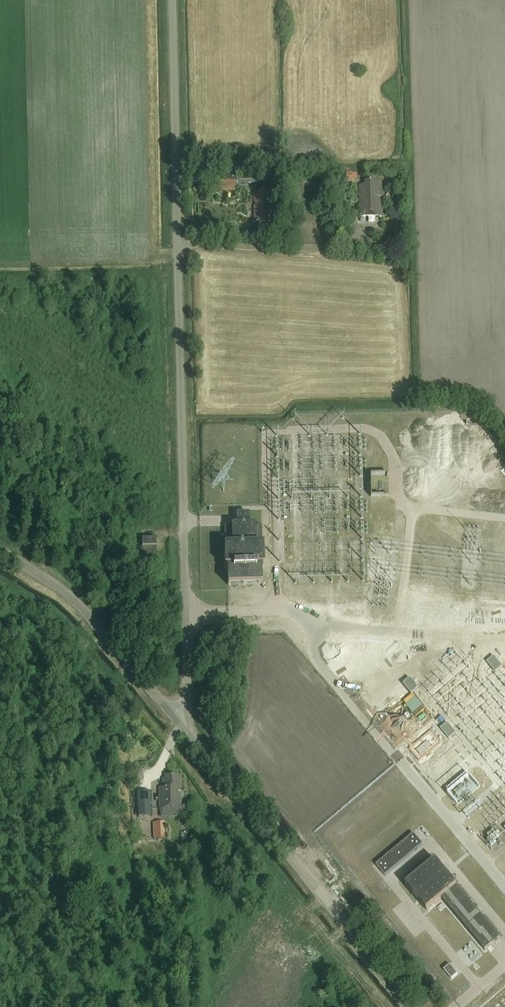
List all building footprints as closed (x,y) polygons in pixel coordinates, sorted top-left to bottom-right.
[(217,186),(237,186),(237,175),(217,176),(217,186)] [(380,199),(381,197),(381,180),(363,181),(364,185),(359,185),(360,217),(380,216),(380,199)] [(254,222),(270,222),(270,194),(266,194),(266,190),(256,190),(256,192),(253,192),(254,222)] [(401,208),(390,208),(390,223),(402,222),(401,208)] [(282,230),(271,231),(271,241),(282,240),(282,230)] [(362,479),(363,495),(373,494),(373,489),(384,488),(384,492),(390,492),(389,472),(370,474),(370,478),(362,479)] [(260,568),(263,567),(262,546),(261,546),(260,526),(253,526),(252,525),(249,525),(248,514),(236,514),(237,525),(231,525),(231,526),(225,526),(225,547),(224,547),(225,568),(228,568),(229,585),(261,584),(260,568)] [(142,566),(156,565),(156,539),(142,539),(142,566)] [(503,666),(495,656),(487,662),(496,672),(503,666)] [(418,688),(410,678),(403,684),(411,694),(418,688)] [(456,733),(448,723),(441,729),(449,739),(456,733)] [(148,780),(148,769),(139,769),(139,780),(148,780)] [(164,787),(160,787),(160,807),(181,807),(180,779),(177,779),(177,775),(167,775),(167,779),(164,779),(164,787)] [(136,792),(137,813),(152,813),(151,802),(146,802),(145,793),(139,793),(139,792),(136,792)] [(156,823),(153,823),(154,839),(166,838),(165,822),(156,822),(156,823)] [(385,876),(423,845),(414,834),(376,865),(385,876)] [(485,952),(500,939),(435,860),(406,885),(427,912),(442,900),(485,952)] [(443,903),(437,908),(439,910),(440,911),(446,907),(443,903)] [(450,965),(444,970),(452,979),(458,974),(450,965)] [(493,986),(504,999),(504,991),(497,982),(493,986)]
